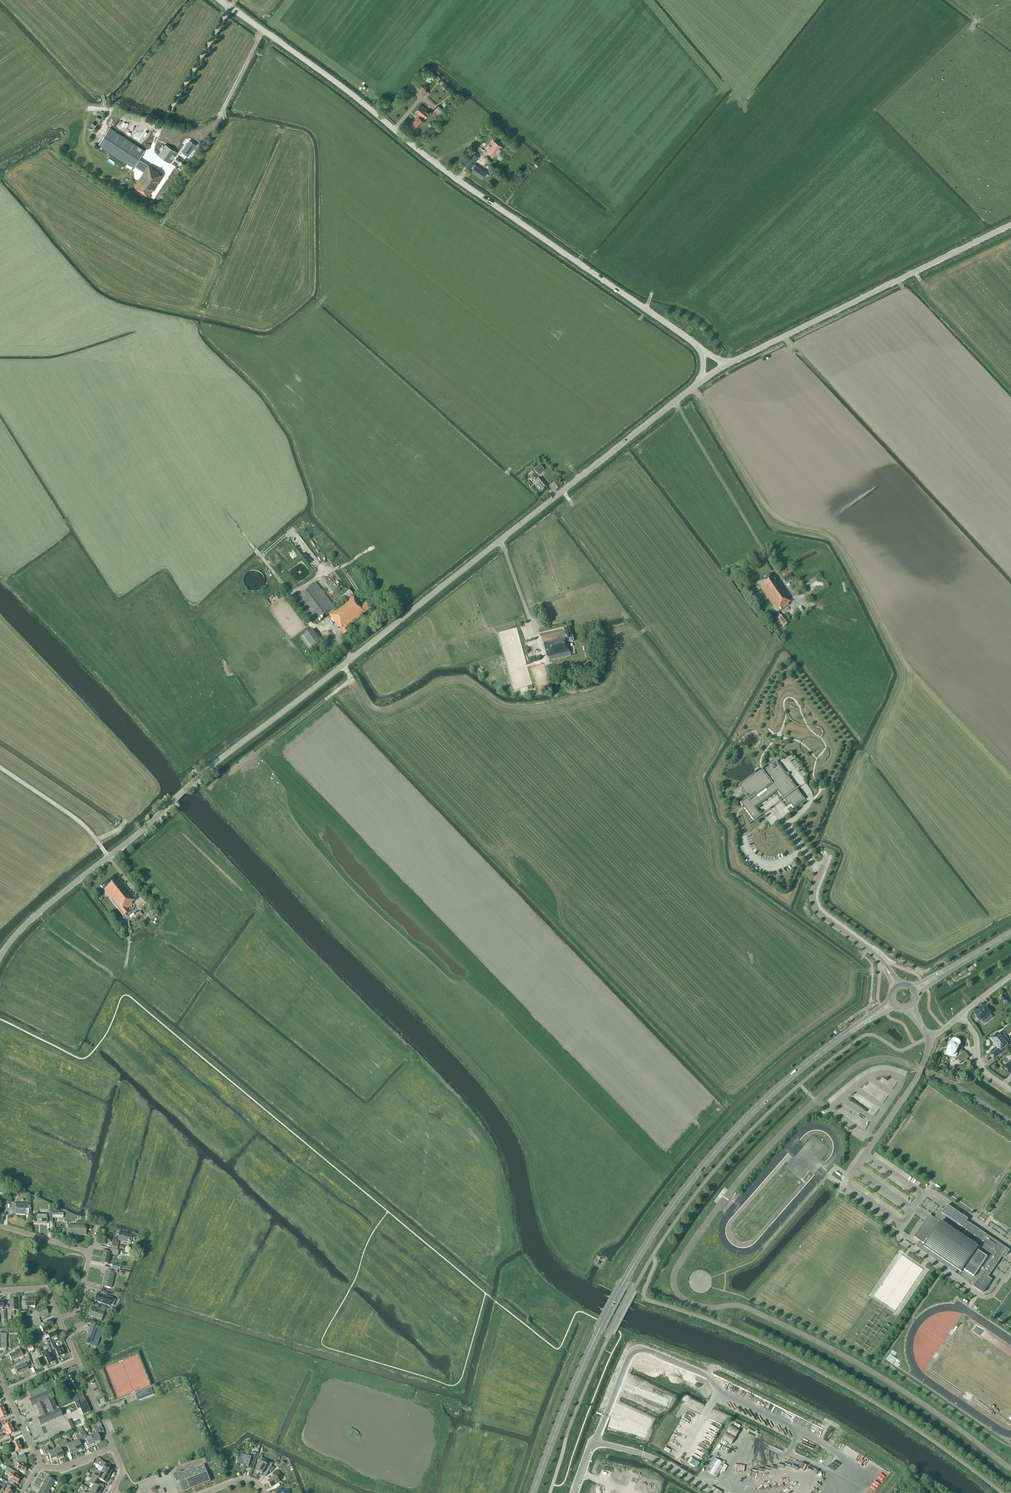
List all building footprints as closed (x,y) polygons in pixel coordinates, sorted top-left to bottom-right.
[(263,37),(259,45),(263,47),(267,40),(263,37)] [(427,96),(429,93),(422,87),(420,91),(422,92),(421,93),(424,95),(425,95),(427,96)] [(425,119),(429,113),(420,105),(415,111),(421,116),(420,118),(418,116),(411,124),(418,129),(424,122),(423,120),(424,118),(425,119)] [(439,115),(444,110),(438,106),(434,110),(439,115)] [(489,134),(492,129),(487,126),(483,131),(489,134)] [(110,127),(99,145),(133,168),(135,165),(144,172),(135,186),(149,196),(152,190),(153,191),(163,175),(159,173),(159,172),(148,165),(139,159),(144,150),(110,127)] [(503,146),(493,139),(486,149),(496,156),(503,146)] [(195,144),(189,140),(182,151),(188,155),(195,144)] [(170,163),(177,152),(165,145),(158,155),(170,163)] [(179,151),(171,161),(181,169),(189,158),(179,151)] [(475,165),(473,164),(478,157),(472,153),(464,165),(470,169),(470,168),(472,170),(471,171),(482,179),(486,172),(476,165),(475,165)] [(538,476),(544,471),(540,466),(534,471),(538,476)] [(541,493),(546,489),(545,488),(547,486),(540,478),(536,481),(538,485),(535,487),(540,493),(541,492),(541,493)] [(297,533),(291,537),(294,541),(300,537),(297,533)] [(779,584),(771,573),(757,583),(774,609),(772,610),(778,619),(777,619),(784,628),(790,624),(783,615),(781,617),(778,613),(788,605),(788,604),(792,601),(780,583),(779,584)] [(789,580),(790,581),(793,578),(790,573),(786,576),(787,577),(783,579),(786,583),(789,580)] [(334,612),(332,610),(335,607),(316,584),(296,599),(314,623),(328,613),(330,615),(329,616),(339,628),(340,628),(342,631),(342,632),(344,635),(349,631),(347,628),(366,613),(365,612),(369,609),(370,610),(372,608),(371,607),(375,604),(371,599),(361,607),(353,597),(346,603),(334,612)] [(346,603),(354,596),(349,589),(340,596),(346,603)] [(571,637),(569,628),(564,629),(564,631),(542,637),(547,657),(548,657),(549,661),(571,655),(568,643),(573,642),(573,640),(572,639),(572,637),(571,637)] [(309,651),(321,642),(312,630),(300,639),(309,651)] [(789,804),(793,808),(805,800),(787,776),(786,778),(784,776),(786,775),(776,761),(763,771),(761,770),(758,772),(758,771),(754,774),(755,775),(739,787),(747,798),(740,803),(743,807),(744,806),(746,807),(744,809),(754,822),(763,815),(762,815),(761,816),(755,808),(777,792),(783,799),(781,801),(782,801),(783,800),(787,805),(789,804)] [(119,880),(118,879),(119,878),(115,874),(101,886),(105,891),(104,892),(123,917),(129,911),(127,908),(130,911),(133,908),(131,905),(132,904),(131,903),(135,900),(122,883),(119,880)] [(152,916),(156,913),(148,903),(144,906),(148,910),(152,916)] [(991,1013),(985,1007),(982,1009),(978,1011),(979,1012),(976,1014),(977,1016),(976,1017),(979,1020),(979,1019),(981,1021),(991,1013)] [(994,1037),(992,1039),(999,1048),(993,1054),(996,1058),(1005,1050),(1004,1048),(1007,1046),(1005,1042),(1008,1040),(1004,1035),(1001,1037),(998,1034),(995,1036),(994,1037)] [(960,1046),(960,1045),(960,1044),(960,1043),(960,1042),(959,1042),(959,1041),(958,1041),(958,1040),(957,1040),(956,1040),(955,1040),(954,1040),(953,1040),(953,1041),(952,1041),(950,1043),(950,1045),(949,1047),(948,1048),(948,1049),(948,1050),(947,1051),(946,1054),(947,1055),(947,1056),(948,1056),(948,1057),(949,1057),(949,1060),(950,1061),(951,1060),(952,1060),(954,1060),(955,1059),(956,1058),(957,1058),(961,1063),(969,1058),(965,1052),(963,1053),(961,1052),(960,1051),(960,1050),(959,1049),(958,1049),(959,1046),(959,1045),(960,1045),(960,1046)] [(12,1211),(12,1214),(26,1215),(26,1214),(29,1214),(29,1209),(31,1209),(31,1208),(30,1208),(30,1205),(28,1205),(28,1204),(12,1204),(12,1211)] [(965,1217),(947,1205),(944,1210),(941,1208),(932,1221),(927,1218),(915,1237),(920,1241),(916,1246),(956,1273),(958,1270),(962,1272),(963,1273),(960,1276),(970,1283),(971,1282),(973,1284),(973,1285),(974,1286),(974,1287),(983,1293),(992,1279),(988,1277),(1004,1254),(1007,1255),(1010,1250),(964,1219),(965,1217)] [(50,1218),(50,1211),(47,1211),(47,1214),(34,1214),(34,1224),(47,1224),(47,1218),(50,1218)] [(85,1225),(85,1222),(77,1222),(77,1225),(68,1225),(68,1235),(85,1235),(85,1225)] [(135,1236),(119,1233),(118,1240),(130,1243),(131,1240),(134,1241),(134,1239),(140,1240),(141,1237),(135,1235),(135,1236)] [(103,1251),(101,1263),(108,1264),(110,1254),(117,1256),(119,1251),(109,1249),(111,1249),(111,1250),(110,1252),(103,1251)] [(117,1273),(118,1270),(108,1268),(107,1271),(106,1271),(103,1286),(111,1288),(114,1272),(117,1273)] [(896,1310),(908,1290),(905,1289),(906,1287),(887,1276),(875,1297),(896,1310)] [(110,1306),(112,1298),(97,1293),(95,1301),(110,1306)] [(22,1310),(26,1310),(25,1306),(35,1306),(34,1299),(25,1300),(25,1302),(22,1302),(22,1310)] [(8,1319),(11,1319),(11,1315),(14,1315),(14,1310),(17,1310),(16,1300),(10,1301),(10,1308),(7,1308),(8,1319)] [(104,1312),(105,1309),(99,1307),(98,1310),(91,1307),(88,1315),(101,1320),(104,1312)] [(34,1324),(40,1321),(39,1318),(48,1314),(45,1308),(32,1313),(34,1318),(31,1320),(33,1324),(34,1324)] [(43,1333),(49,1330),(48,1328),(53,1326),(50,1319),(42,1323),(43,1325),(40,1326),(43,1333)] [(97,1346),(103,1328),(91,1324),(87,1336),(89,1336),(86,1344),(90,1345),(90,1344),(97,1346)] [(49,1338),(45,1339),(46,1342),(47,1345),(51,1343),(50,1341),(58,1337),(55,1331),(48,1334),(49,1338)] [(59,1357),(65,1354),(62,1347),(55,1349),(59,1357)] [(20,1350),(19,1349),(16,1350),(17,1352),(9,1355),(12,1361),(23,1356),(20,1350)] [(46,1353),(45,1351),(41,1352),(43,1357),(45,1356),(49,1364),(55,1361),(51,1353),(48,1355),(47,1353),(46,1353)] [(17,1374),(28,1369),(27,1367),(30,1366),(29,1363),(28,1362),(30,1361),(28,1358),(24,1360),(24,1361),(19,1363),(20,1365),(14,1367),(17,1374)] [(44,1366),(40,1358),(34,1361),(31,1362),(32,1365),(35,1364),(37,1369),(44,1366)] [(73,1390),(79,1387),(78,1385),(73,1373),(66,1376),(71,1388),(72,1388),(73,1390)] [(136,1394),(138,1401),(154,1395),(151,1388),(136,1394)] [(57,1410),(56,1407),(52,1398),(54,1397),(50,1390),(29,1399),(32,1406),(36,1405),(41,1417),(37,1418),(41,1426),(62,1416),(59,1409),(57,1410)] [(970,1400),(973,1395),(967,1390),(963,1396),(970,1400)] [(59,1409),(74,1402),(77,1410),(80,1408),(83,1415),(90,1412),(82,1392),(72,1397),(73,1400),(56,1407),(57,1410),(59,1409)] [(5,1429),(2,1430),(3,1432),(12,1428),(10,1423),(4,1426),(5,1429)] [(731,1445),(739,1430),(731,1425),(722,1440),(731,1445)] [(91,1435),(95,1444),(101,1442),(98,1434),(101,1433),(98,1427),(94,1429),(96,1433),(91,1435)] [(95,1444),(91,1435),(86,1437),(84,1432),(80,1434),(82,1440),(86,1439),(89,1447),(95,1444)] [(79,1442),(82,1440),(80,1434),(75,1436),(77,1441),(72,1442),(76,1452),(82,1449),(79,1442)] [(66,1440),(63,1441),(62,1439),(60,1439),(61,1441),(64,1448),(67,1447),(70,1454),(76,1452),(72,1442),(68,1444),(66,1440)] [(10,1449),(20,1445),(18,1440),(8,1444),(10,1449)] [(61,1449),(64,1448),(61,1441),(57,1443),(59,1448),(54,1450),(58,1459),(64,1457),(61,1449)] [(58,1459),(54,1450),(49,1452),(47,1447),(43,1449),(45,1455),(49,1454),(51,1461),(58,1459)] [(255,1457),(257,1450),(254,1449),(253,1452),(252,1452),(250,1457),(242,1454),(239,1464),(241,1465),(248,1467),(248,1468),(251,1469),(255,1457)] [(204,1456),(207,1464),(213,1461),(210,1453),(204,1456)] [(24,1473),(27,1467),(25,1466),(27,1462),(25,1460),(26,1460),(23,1454),(16,1457),(18,1461),(16,1463),(19,1465),(17,1468),(24,1473)] [(717,1478),(725,1464),(715,1458),(706,1472),(717,1478)] [(100,1472),(109,1477),(112,1472),(105,1468),(107,1464),(101,1461),(99,1465),(103,1468),(100,1472)] [(266,1464),(261,1461),(255,1471),(262,1474),(263,1473),(267,1475),(269,1471),(271,1472),(275,1468),(271,1466),(273,1463),(268,1462),(266,1464)] [(211,1481),(204,1464),(182,1473),(181,1471),(174,1474),(176,1482),(179,1481),(184,1492),(211,1481)] [(14,1474),(13,1474),(14,1471),(7,1467),(5,1470),(10,1473),(9,1475),(12,1477),(11,1480),(9,1479),(8,1482),(13,1485),(15,1482),(17,1484),(18,1483),(19,1481),(20,1478),(14,1474)] [(272,1487),(280,1481),(277,1478),(281,1475),(277,1470),(272,1474),(274,1477),(268,1481),(272,1487)] [(106,1483),(109,1477),(100,1472),(98,1477),(93,1474),(91,1478),(97,1482),(99,1479),(106,1483)] [(44,1483),(51,1487),(54,1483),(57,1485),(58,1483),(55,1481),(47,1477),(44,1483)] [(97,1482),(91,1478),(89,1483),(93,1485),(90,1489),(96,1492),(100,1492),(102,1489),(95,1485),(97,1482)] [(51,1487),(44,1483),(40,1489),(47,1492),(48,1492),(50,1489),(53,1491),(54,1489),(51,1487)]
